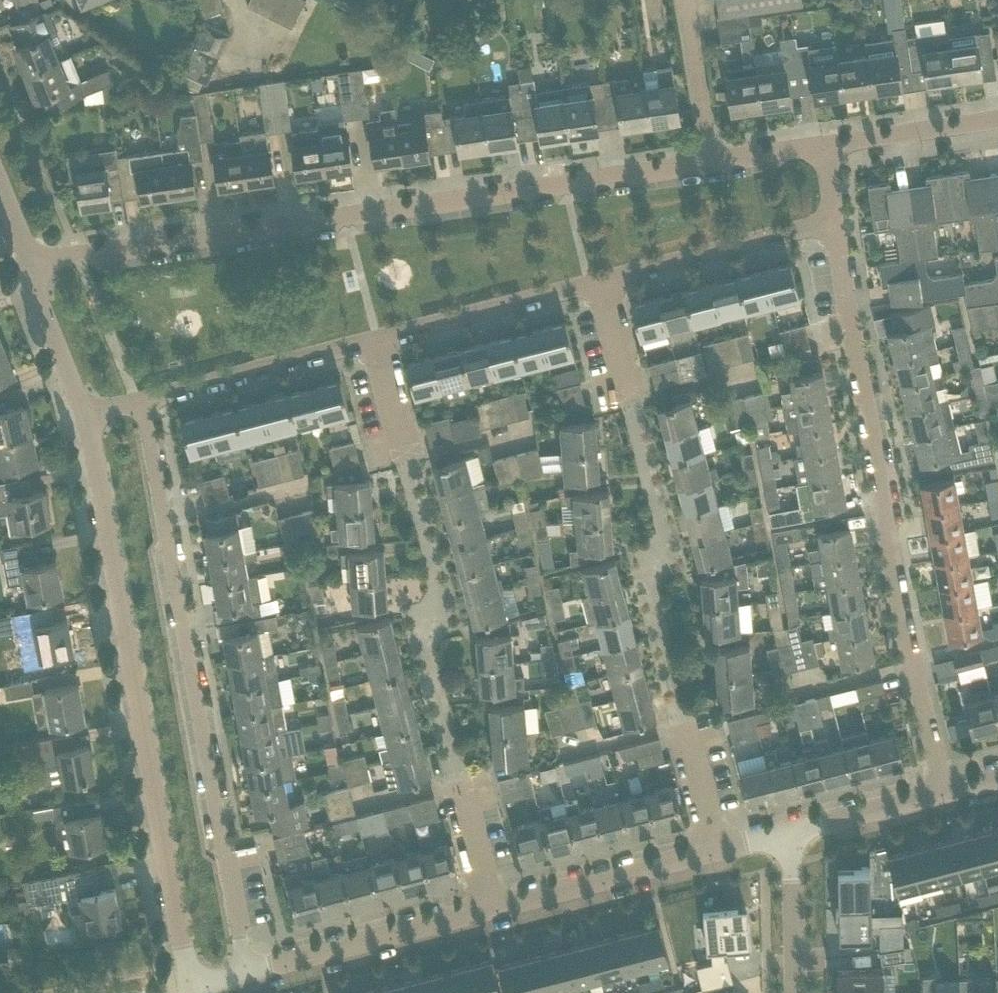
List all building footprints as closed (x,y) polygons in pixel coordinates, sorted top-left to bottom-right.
[(201,16),(223,9),(220,0),(195,0),(201,16)] [(276,0),(249,0),(247,4),(269,15),(276,0)] [(305,0),(276,0),(269,15),(292,26),(305,0)] [(336,3),(353,12),(359,0),(337,0),(336,3)] [(721,14),(801,2),(801,0),(719,0),(721,14)] [(888,29),(892,28),(905,27),(901,0),(884,0),(888,29)] [(60,44),(46,10),(41,12),(28,5),(27,5),(18,8),(22,19),(12,23),(20,45),(16,46),(26,72),(58,60),(53,47),(60,44)] [(749,25),(748,18),(747,12),(717,16),(719,29),(749,25)] [(763,29),(762,22),(762,16),(748,18),(749,25),(750,31),(763,29)] [(206,21),(186,65),(177,86),(196,92),(199,91),(203,82),(207,83),(219,56),(220,56),(230,33),(206,21)] [(751,37),(750,31),(749,25),(719,29),(721,42),(751,37)] [(911,70),(907,36),(905,26),(905,27),(892,28),(894,37),(865,41),(867,56),(872,90),(901,86),(899,72),(911,70)] [(954,78),(950,45),(948,30),(907,36),(911,70),(926,68),(928,82),(954,78)] [(993,58),(991,38),(989,30),(975,33),(977,42),(950,45),(954,78),(981,74),(979,60),(993,58)] [(783,59),(755,64),(756,72),(761,106),(790,102),(788,88),(801,87),(794,46),(797,45),(795,36),(780,39),(783,59)] [(797,45),(794,46),(801,87),(813,85),(815,98),(844,94),(839,60),(838,60),(836,42),(809,46),(808,46),(808,44),(797,45)] [(424,53),(419,63),(429,68),(434,58),(424,53)] [(69,55),(58,60),(26,72),(37,98),(54,92),(59,105),(113,83),(108,70),(80,81),(69,55)] [(872,90),(867,56),(839,60),(844,94),(872,90)] [(756,72),(755,64),(726,68),(732,111),(761,106),(756,72)] [(672,65),(657,68),(659,85),(646,87),(651,123),(680,119),(672,65)] [(362,68),(349,70),(354,99),(357,118),(369,116),(362,68)] [(354,99),(349,70),(337,72),(341,101),(354,99)] [(651,123),(646,87),(618,91),(616,78),(603,81),(605,93),(609,121),(621,119),(622,127),(651,123)] [(284,79),(271,81),(276,110),(288,109),(284,79)] [(570,135),(565,100),(538,104),(533,79),(520,81),(522,93),(524,106),(528,133),(540,131),(541,139),(570,135)] [(276,110),(271,81),(259,83),(263,112),(276,110)] [(609,121),(605,93),(591,95),(590,83),(563,87),(565,100),(570,135),(599,131),(597,123),(609,121)] [(214,140),(207,93),(194,95),(197,113),(201,142),(214,140)] [(524,106),(522,93),(481,99),(489,147),(517,143),(516,135),(528,133),(524,106)] [(489,147),(481,99),(463,101),(465,115),(443,118),(447,145),(459,143),(460,151),(489,147)] [(397,125),(396,113),(395,107),(382,108),(379,112),(380,118),(369,119),(376,164),(402,160),(397,125)] [(447,145),(443,118),(441,109),(425,112),(425,109),(396,113),(397,125),(402,160),(429,156),(428,148),(447,145)] [(201,142),(197,113),(180,115),(177,148),(162,150),(164,159),(169,194),(196,190),(191,163),(204,161),(201,142)] [(351,167),(345,123),(344,118),(317,122),(318,127),(320,137),(325,171),(351,167)] [(320,137),(318,127),(305,129),(291,131),(298,175),(325,171),(320,137)] [(273,179),(267,135),(266,130),(239,134),(240,139),(241,147),(247,183),(273,179)] [(241,147),(240,139),(226,140),(213,142),(220,187),(247,183),(241,147)] [(164,159),(162,150),(148,152),(117,156),(122,193),(141,190),(142,198),(169,194),(164,159)] [(122,193),(117,156),(116,152),(91,156),(93,169),(77,171),(82,207),(111,202),(110,195),(122,193)] [(991,197),(979,199),(977,185),(971,186),(969,170),(947,173),(954,219),(969,217),(975,221),(980,250),(997,247),(997,242),(991,197)] [(954,219),(947,173),(926,177),(928,192),(922,193),(924,207),(912,209),(919,258),(925,258),(939,256),(934,227),(939,221),(954,219)] [(919,258),(912,209),(900,210),(898,197),(892,198),(890,182),(867,185),(874,230),(891,228),(896,231),(900,260),(900,261),(919,258)] [(995,256),(997,272),(993,278),(964,283),(963,272),(962,273),(965,292),(966,302),(997,297),(997,256),(995,256)] [(965,292),(962,273),(933,277),(927,272),(925,258),(919,258),(900,261),(900,260),(879,263),(882,285),(892,284),(893,290),(898,289),(900,302),(965,292)] [(791,263),(764,270),(772,302),(799,295),(799,294),(791,263)] [(772,302),(764,270),(738,277),(746,309),(772,302)] [(746,309),(738,277),(711,284),(720,316),(746,309)] [(720,316),(711,284),(685,290),(693,323),(720,316)] [(697,335),(693,323),(685,290),(659,297),(667,329),(668,329),(671,342),(697,335)] [(667,329),(659,297),(632,304),(640,336),(667,329)] [(994,302),(967,306),(972,330),(997,324),(997,318),(994,302)] [(937,348),(931,324),(930,322),(924,323),(920,306),(910,308),(891,313),(895,331),(889,332),(896,358),(935,348),(935,349),(937,348)] [(566,321),(539,328),(548,360),(574,353),(566,321)] [(804,324),(785,329),(780,330),(785,353),(798,350),(810,347),(804,324)] [(953,327),(957,343),(967,340),(963,324),(953,327)] [(548,360),(539,328),(513,335),(521,367),(548,360)] [(748,332),(737,335),(743,360),(754,357),(748,332)] [(521,367),(513,335),(486,342),(495,374),(521,367)] [(743,360),(737,335),(725,338),(732,363),(743,360)] [(732,363),(725,338),(714,341),(721,366),(732,363)] [(974,366),(967,340),(957,343),(961,359),(953,361),(956,371),(971,367),(971,366),(974,366)] [(721,366),(714,341),(703,344),(710,369),(721,366)] [(495,374),(486,342),(460,349),(468,381),(495,374)] [(3,345),(0,346),(0,379),(14,373),(3,345)] [(812,354),(810,347),(798,350),(800,358),(812,354)] [(932,376),(929,363),(938,361),(935,349),(935,348),(896,358),(902,384),(932,376)] [(468,381),(460,349),(434,356),(442,388),(468,381)] [(701,351),(674,358),(677,369),(652,375),(655,386),(675,381),(707,373),(701,351)] [(442,388),(434,356),(407,363),(415,395),(442,388)] [(677,369),(674,358),(650,364),(652,375),(677,369)] [(984,383),(982,370),(980,365),(974,366),(971,366),(971,367),(974,376),(971,376),(973,383),(969,384),(960,392),(961,396),(975,394),(975,393),(986,390),(984,383)] [(554,389),(579,382),(581,382),(578,368),(551,374),(554,389)] [(822,370),(803,374),(792,376),(794,389),(781,392),(783,405),(827,397),(822,370)] [(942,374),(932,376),(902,384),(908,409),(949,399),(942,374)] [(341,380),(314,387),(322,419),(349,412),(341,380)] [(995,381),(984,383),(986,390),(987,398),(997,395),(997,380),(995,381)] [(582,393),(579,382),(554,389),(557,400),(582,393)] [(322,419),(314,387),(288,393),(296,426),(322,419)] [(523,390),(511,393),(518,418),(529,415),(523,390)] [(697,425),(691,398),(698,396),(696,390),(668,397),(670,403),(658,406),(665,433),(697,425)] [(989,406),(987,398),(986,390),(975,393),(975,394),(978,409),(989,406)] [(773,417),(766,391),(755,394),(762,420),(768,418),(773,417)] [(296,426),(288,393),(261,400),(270,433),(296,426)] [(518,418),(511,393),(500,396),(507,421),(518,418)] [(585,405),(582,393),(557,400),(560,411),(585,405)] [(762,420),(755,394),(743,397),(750,423),(760,420),(762,420)] [(987,398),(989,406),(990,411),(997,409),(997,395),(987,398)] [(507,421),(500,396),(489,399),(495,424),(507,421)] [(750,423),(743,397),(732,400),(739,426),(749,423),(750,423)] [(832,423),(827,397),(797,403),(799,416),(786,418),(788,431),(801,428),(832,423)] [(495,424),(489,399),(474,403),(477,414),(480,428),(481,428),(495,424)] [(945,427),(954,425),(955,424),(949,399),(908,409),(915,435),(945,427)] [(270,433),(261,400),(235,407),(243,439),(270,433)] [(739,426),(732,400),(721,403),(728,429),(739,426)] [(31,433),(24,406),(6,410),(4,402),(0,403),(0,440),(31,433)] [(243,439),(235,407),(208,414),(217,446),(243,439)] [(217,446),(208,414),(182,421),(190,453),(217,446)] [(482,432),(481,428),(480,428),(477,414),(450,421),(452,427),(427,434),(430,445),(450,440),(482,432)] [(452,427),(450,421),(449,416),(424,422),(427,434),(452,427)] [(954,425),(945,427),(915,435),(921,461),(945,455),(948,467),(995,459),(988,434),(984,417),(974,420),(979,440),(966,443),(967,449),(960,451),(954,425)] [(770,434),(768,418),(762,420),(760,420),(750,423),(753,437),(755,437),(762,435),(770,434)] [(595,421),(575,422),(560,423),(562,452),(597,449),(595,421)] [(836,449),(832,423),(801,428),(804,444),(796,446),(798,456),(806,454),(836,449)] [(704,451),(697,425),(665,433),(672,459),(704,451)] [(31,433),(0,440),(0,469),(37,460),(31,433)] [(354,441),(335,446),(329,447),(332,458),(357,452),(354,441)] [(757,446),(760,462),(771,460),(768,444),(757,446)] [(544,473),(538,448),(526,451),(533,476),(544,473)] [(298,449),(286,452),(293,476),(304,473),(298,449)] [(562,452),(539,453),(539,454),(543,471),(564,470),(565,480),(580,479),(600,477),(597,449),(562,452)] [(841,475),(836,449),(806,454),(810,480),(841,475)] [(533,476),(526,451),(515,454),(522,479),(533,476)] [(715,465),(708,467),(704,451),(672,459),(679,486),(711,478),(717,476),(715,465)] [(740,453),(743,469),(755,467),(752,451),(740,453)] [(293,476),(286,452),(275,454),(282,479),(293,476)] [(360,463),(357,452),(332,458),(335,469),(360,463)] [(282,479),(275,454),(264,457),(270,482),(282,479)] [(522,479),(515,454),(504,457),(510,482),(522,479)] [(472,483),(465,456),(433,465),(440,492),(472,483)] [(270,482),(264,457),(253,460),(259,485),(270,482)] [(510,482),(504,457),(493,460),(499,485),(510,482)] [(771,460),(760,462),(763,479),(774,477),(781,476),(779,467),(772,468),(771,460)] [(758,483),(755,467),(743,469),(746,485),(758,483)] [(224,474),(219,476),(199,481),(205,503),(230,497),(224,474)] [(846,502),(841,475),(810,480),(796,483),(801,508),(815,506),(815,507),(846,502)] [(0,482),(0,515),(7,514),(11,535),(28,532),(27,524),(49,520),(43,490),(19,495),(16,480),(20,479),(20,478),(0,482)] [(718,504),(711,478),(679,486),(686,512),(718,504)] [(954,478),(942,480),(922,484),(926,509),(958,504),(954,478)] [(997,478),(985,480),(988,498),(997,497),(997,479),(997,478)] [(370,479),(350,481),(326,482),(327,495),(337,495),(338,510),(372,507),(370,479)] [(479,510),(472,483),(440,492),(447,518),(479,510)] [(776,487),(765,489),(769,513),(780,511),(776,487)] [(611,519),(609,490),(589,492),(574,493),(566,494),(567,504),(575,503),(576,521),(611,519)] [(988,498),(991,516),(997,515),(997,497),(988,498)] [(725,530),(718,504),(686,512),(693,539),(725,530)] [(963,529),(958,504),(926,509),(931,535),(963,529)] [(750,507),(753,523),(764,520),(762,505),(750,507)] [(374,535),(372,507),(338,510),(339,527),(329,528),(330,539),(374,535)] [(531,509),(534,525),(546,522),(543,507),(531,509)] [(769,513),(771,524),(801,519),(799,507),(780,511),(769,513)] [(319,533),(313,509),(302,511),(308,536),(319,533)] [(486,536),(479,510),(447,518),(454,544),(486,536)] [(513,513),(516,528),(528,526),(525,510),(513,513)] [(308,536),(302,511),(291,514),(297,539),(308,536)] [(243,551),(239,526),(236,512),(208,517),(210,531),(205,532),(210,557),(243,551)] [(297,539),(291,514),(279,517),(278,518),(284,541),(297,539)] [(613,547),(611,519),(576,521),(578,548),(569,549),(571,564),(605,555),(604,547),(613,547)] [(767,536),(764,520),(753,523),(755,538),(767,536)] [(549,538),(546,522),(534,525),(537,540),(549,538)] [(531,542),(528,526),(516,528),(520,544),(531,542)] [(799,526),(772,530),(774,542),(785,540),(801,538),(799,526)] [(850,526),(830,530),(820,532),(822,547),(808,549),(810,561),(824,559),(824,558),(855,553),(850,526)] [(967,555),(963,529),(931,535),(936,561),(967,555)] [(732,557),(725,530),(693,539),(699,566),(732,557)] [(493,562),(486,536),(454,544),(461,571),(493,562)] [(299,550),(298,542),(297,539),(284,541),(285,544),(280,545),(281,552),(296,550),(299,550)] [(33,541),(13,544),(1,547),(8,584),(26,581),(29,598),(62,592),(56,560),(31,565),(27,543),(33,542),(33,541)] [(257,559),(255,549),(243,551),(210,557),(214,583),(249,576),(246,561),(257,559)] [(384,549),(364,550),(341,552),(342,565),(350,564),(351,580),(386,577),(384,549)] [(789,564),(787,552),(777,554),(779,566),(789,564)] [(859,579),(855,553),(824,558),(824,559),(810,561),(814,587),(829,585),(829,584),(859,579)] [(972,581),(967,555),(936,561),(940,586),(972,581)] [(622,585),(615,559),(583,567),(590,594),(622,585)] [(709,568),(710,577),(701,577),(704,605),(738,603),(737,586),(749,585),(747,560),(709,568)] [(500,589),(493,562),(461,571),(467,597),(500,589)] [(524,566),(527,581),(539,579),(536,563),(524,566)] [(306,568),(309,584),(321,582),(318,566),(306,568)] [(300,567),(284,570),(286,576),(301,573),(300,567)] [(794,590),(791,574),(780,576),(783,592),(794,590)] [(259,575),(249,576),(214,583),(219,608),(235,605),(237,617),(262,613),(260,600),(263,599),(259,575)] [(388,605),(386,577),(351,580),(354,608),(388,605)] [(542,595),(539,579),(527,581),(531,597),(542,595)] [(864,605),(859,579),(829,584),(829,585),(833,610),(864,605)] [(977,606),(972,581),(940,586),(945,612),(977,606)] [(324,597),(321,582),(309,584),(312,600),(324,597)] [(547,588),(550,603),(562,601),(559,585),(547,588)] [(629,612),(622,585),(590,594),(582,596),(589,622),(597,620),(629,612)] [(507,616),(500,589),(467,597),(474,624),(507,616)] [(765,592),(768,608),(780,606),(777,590),(765,592)] [(797,607),(794,590),(783,592),(786,609),(797,607)] [(565,617),(562,601),(550,603),(553,619),(565,617)] [(740,631),(738,603),(704,605),(706,634),(740,631)] [(869,631),(864,605),(833,610),(836,626),(828,627),(830,638),(838,637),(869,631)] [(783,622),(780,606),(768,608),(771,624),(772,624),(774,628),(784,627),(783,622)] [(981,632),(977,606),(945,612),(949,638),(981,632)] [(46,608),(26,611),(15,613),(20,641),(38,638),(41,657),(53,655),(72,651),(67,619),(42,624),(39,610),(46,609),(46,608)] [(636,638),(629,612),(597,620),(604,647),(636,638)] [(262,655),(257,628),(278,624),(276,614),(263,616),(257,617),(237,621),(240,633),(224,636),(228,661),(262,655)] [(390,617),(371,622),(358,625),(365,652),(397,643),(390,617)] [(807,666),(801,640),(801,639),(798,624),(787,627),(786,627),(789,643),(796,669),(807,666)] [(796,669),(789,643),(786,627),(784,627),(774,628),(778,646),(785,671),(796,669)] [(873,658),(869,631),(838,637),(843,663),(873,658)] [(511,633),(496,634),(476,636),(479,664),(513,661),(511,633)] [(812,637),(801,639),(801,640),(807,666),(819,663),(812,637)] [(558,641),(561,656),(573,654),(570,638),(558,641)] [(643,664),(636,638),(604,647),(610,673),(643,664)] [(540,644),(543,660),(555,657),(552,642),(540,644)] [(404,670),(397,643),(365,652),(372,678),(404,670)] [(322,646),(325,662),(337,660),(334,644),(322,646)] [(749,644),(735,645),(715,647),(717,675),(752,672),(749,644)] [(785,671),(778,646),(767,648),(773,674),(785,671)] [(987,673),(984,661),(983,661),(980,650),(954,657),(960,681),(987,673)] [(278,678),(274,653),(262,655),(228,661),(233,686),(267,680),(278,678)] [(576,669),(574,661),(573,654),(561,656),(564,672),(576,669)] [(558,673),(555,657),(543,660),(547,675),(558,673)] [(340,675),(337,660),(325,662),(328,678),(340,675)] [(524,675),(514,676),(513,661),(479,664),(481,692),(525,689),(524,675)] [(306,665),(308,673),(321,670),(319,663),(306,665)] [(649,691),(643,664),(610,673),(617,699),(649,691)] [(322,678),(321,670),(308,673),(309,680),(322,678)] [(411,696),(404,670),(372,678),(378,705),(411,696)] [(753,689),(752,672),(717,675),(719,703),(754,701),(759,699),(759,688),(753,689)] [(283,703),(278,678),(267,680),(233,686),(237,711),(282,703),(283,703)] [(34,693),(31,679),(4,684),(6,698),(34,693)] [(858,698),(885,691),(882,680),(855,687),(858,698)] [(78,683),(58,687),(45,689),(52,724),(84,719),(78,683)] [(585,725),(579,700),(574,702),(572,692),(576,691),(574,683),(564,686),(569,703),(568,703),(574,728),(585,725)] [(656,718),(649,691),(617,699),(624,726),(656,718)] [(888,703),(885,691),(858,698),(862,709),(888,703)] [(830,693),(821,695),(824,707),(833,705),(830,693)] [(418,723),(411,696),(378,705),(385,731),(418,723)] [(992,696),(966,702),(970,719),(974,732),(997,726),(997,720),(992,696)] [(333,699),(336,715),(348,713),(344,697),(333,699)] [(590,697),(579,700),(585,725),(597,722),(590,697)] [(822,723),(816,697),(815,697),(804,700),(811,726),(822,723)] [(811,726),(804,700),(792,703),(799,729),(811,726)] [(287,728),(282,703),(237,711),(242,736),(276,730),(287,728)] [(524,703),(510,704),(490,705),(492,733),(527,731),(524,703)] [(574,728),(568,703),(556,706),(563,731),(574,728)] [(563,731),(556,706),(545,709),(552,734),(563,731)] [(768,710),(754,713),(756,724),(771,720),(768,710)] [(316,715),(318,722),(331,720),(329,712),(316,715)] [(351,728),(348,713),(336,715),(339,731),(351,728)] [(756,724),(754,713),(727,720),(730,731),(756,724)] [(970,719),(947,725),(951,738),(974,732),(970,719)] [(332,727),(331,720),(318,722),(319,730),(332,727)] [(424,750),(418,723),(385,731),(389,746),(380,748),(383,760),(424,750)] [(759,736),(756,724),(730,731),(733,743),(759,736)] [(288,728),(287,728),(276,730),(242,736),(246,761),(280,755),(292,752),(288,728)] [(877,770),(869,740),(867,730),(841,737),(844,746),(851,776),(877,770)] [(529,759),(527,731),(492,733),(494,762),(529,759)] [(903,763),(899,748),(895,733),(869,740),(877,770),(903,763)] [(63,736),(63,734),(36,739),(41,767),(46,766),(49,783),(95,776),(89,744),(63,749),(61,736),(63,736)] [(851,776),(844,746),(831,749),(828,737),(815,740),(818,753),(826,783),(851,776)] [(637,755),(662,749),(659,738),(640,742),(635,744),(621,748),(623,758),(637,755)] [(665,760),(662,749),(637,755),(640,766),(665,760)] [(800,789),(793,759),(779,763),(775,749),(763,752),(767,766),(775,796),(800,789)] [(431,776),(424,750),(383,760),(389,787),(431,776)] [(296,778),(292,753),(280,755),(246,761),(251,786),(284,780),(296,778)] [(603,764),(599,753),(581,758),(584,769),(603,764)] [(826,783),(818,753),(793,759),(800,789),(826,783)] [(364,754),(353,757),(359,782),(371,779),(364,754)] [(359,782),(353,757),(342,760),(342,762),(344,770),(346,777),(348,785),(359,782)] [(584,769),(581,758),(563,762),(566,773),(584,769)] [(344,770),(342,762),(329,765),(331,772),(344,770)] [(775,796),(767,766),(741,773),(749,803),(775,796)] [(346,777),(344,770),(331,772),(332,780),(346,777)] [(529,771),(518,774),(498,779),(501,790),(532,782),(529,771)] [(308,823),(304,801),(289,804),(284,780),(251,786),(255,811),(269,809),(273,829),(308,823)] [(535,793),(532,782),(501,790),(504,801),(535,793)] [(355,812),(349,786),(323,793),(330,819),(355,812)] [(674,786),(655,791),(647,793),(656,827),(683,820),(674,786)] [(656,827),(647,793),(621,799),(630,834),(656,827)] [(412,813),(437,807),(434,796),(383,809),(386,820),(388,825),(413,819),(412,813)] [(630,834),(621,799),(594,806),(603,841),(630,834)] [(107,841),(101,812),(85,815),(83,800),(53,805),(61,849),(107,841)] [(603,841),(594,806),(580,810),(577,800),(565,803),(568,813),(577,847),(603,841)] [(577,847),(568,813),(554,817),(550,805),(538,808),(542,820),(551,854),(577,847)] [(440,818),(437,807),(412,813),(413,819),(415,824),(420,823),(440,818)] [(374,823),(386,820),(383,809),(356,816),(359,827),(374,823)] [(359,827),(356,816),(338,821),(341,831),(359,827)] [(551,854),(542,820),(515,827),(524,861),(551,854)] [(994,827),(973,833),(983,869),(995,865),(997,865),(997,842),(994,827)] [(307,840),(304,830),(273,838),(276,849),(307,840)] [(983,869),(973,833),(952,838),(962,874),(973,871),(983,869)] [(449,844),(433,848),(429,834),(418,837),(422,851),(431,885),(458,878),(449,844)] [(962,874),(952,838),(932,844),(941,880),(954,876),(962,874)] [(279,860),(309,851),(307,840),(276,849),(279,860)] [(431,885),(422,851),(407,855),(404,842),(392,844),(396,858),(405,892),(431,885)] [(941,880),(932,844),(911,849),(920,885),(933,882),(941,880)] [(920,885),(911,849),(889,855),(898,891),(911,887),(920,885)] [(352,906),(343,872),(331,875),(326,855),(312,859),(317,878),(326,913),(352,906)] [(405,892),(396,858),(369,865),(378,899),(405,892)] [(378,899),(369,865),(343,872),(352,906),(378,899)] [(837,908),(836,908),(836,916),(840,916),(840,938),(871,938),(872,938),(872,932),(871,925),(902,925),(902,913),(871,914),(870,866),(862,866),(862,867),(861,867),(839,868),(839,901),(840,908),(837,908)] [(65,873),(40,877),(44,901),(69,897),(72,912),(84,909),(87,926),(89,926),(109,922),(121,920),(115,889),(94,892),(94,891),(98,879),(95,867),(76,871),(65,873)] [(326,913),(317,878),(303,882),(300,872),(283,876),(287,892),(291,891),(299,920),(326,913)] [(26,880),(23,880),(25,890),(27,897),(27,898),(28,904),(29,904),(44,901),(40,877),(26,880)] [(27,897),(25,890),(3,892),(4,899),(27,897)] [(989,893),(991,901),(997,899),(997,890),(989,893)] [(991,901),(989,893),(977,896),(979,904),(986,902),(991,901)] [(961,908),(959,901),(947,904),(949,911),(953,911),(961,908)] [(949,911),(947,904),(936,907),(938,914),(944,913),(949,911)] [(712,962),(696,966),(702,989),(733,981),(727,958),(725,958),(724,948),(751,945),(748,917),(744,917),(743,917),(742,906),(738,907),(738,906),(704,910),(705,914),(708,946),(708,949),(711,949),(712,962)] [(919,925),(917,918),(906,921),(907,925),(908,929),(916,926),(919,925)] [(668,959),(659,924),(638,929),(647,964),(655,962),(668,959)] [(647,964),(638,929),(614,935),(623,970),(634,967),(647,964)] [(623,970),(614,935),(591,941),(600,976),(608,974),(623,970)] [(600,976),(591,941),(568,947),(577,982),(587,980),(600,976)] [(9,964),(8,947),(0,948),(0,965),(9,964)] [(577,982),(568,947),(545,953),(554,988),(564,986),(577,982)] [(904,947),(880,951),(882,963),(905,959),(904,947)] [(545,953),(521,959),(530,992),(535,992),(543,991),(554,988),(545,953)] [(492,959),(470,964),(478,992),(501,992),(492,959)] [(521,959),(499,965),(507,992),(530,992),(521,959)] [(470,964),(447,970),(453,992),(478,992),(470,964)] [(838,971),(838,992),(883,992),(882,970),(866,970),(866,969),(859,970),(859,971),(838,971)] [(447,970),(424,976),(428,992),(453,992),(447,970)] [(424,976),(401,982),(404,992),(428,992),(424,976)] [(923,976),(924,992),(936,992),(936,984),(935,976),(923,976)] [(664,985),(662,977),(650,980),(653,988),(658,986),(664,985)] [(960,978),(960,979),(960,992),(961,992),(997,992),(997,990),(996,990),(983,991),(973,991),(973,984),(973,979),(972,977),(965,978),(962,978),(960,978)] [(653,988),(650,980),(639,983),(641,991),(648,989),(653,988)] [(401,982),(378,988),(379,992),(404,992),(401,982)]
